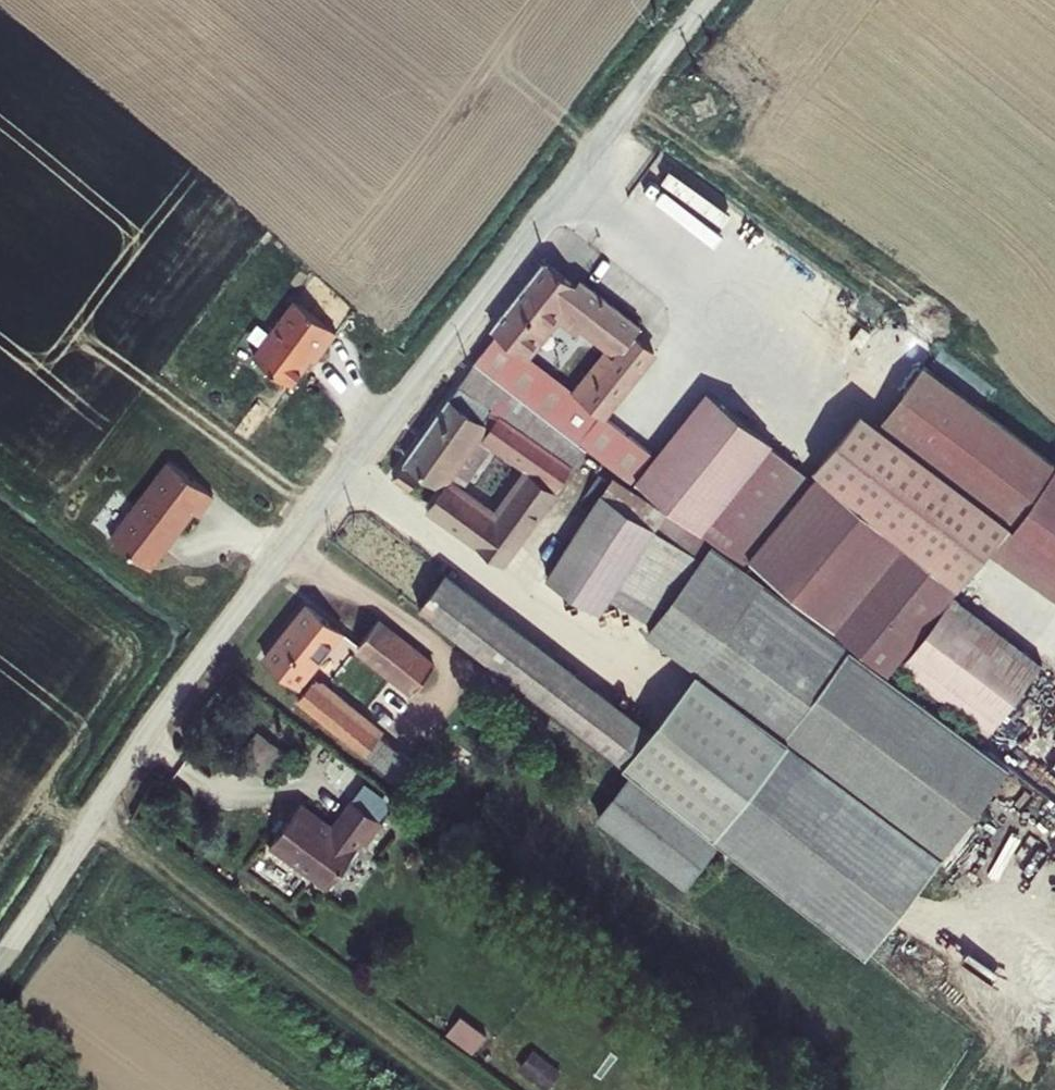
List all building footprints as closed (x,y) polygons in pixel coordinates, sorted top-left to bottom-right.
[(541,259),(462,357),(472,363),(583,444),(594,429),(509,365),(551,313),(568,326),(575,318),(614,352),(578,398),(603,416),(634,375),(652,351),(632,335),(641,325),(576,273),(571,281),(541,259)] [(299,293),(258,349),(296,377),(315,350),(319,353),(340,324),(299,293)] [(660,358),(652,351),(634,375),(641,382),(660,358)] [(400,460),(430,484),(418,504),(498,561),(583,444),(472,363),(400,460)] [(1011,519),(1015,522),(1054,465),(920,363),(879,417),(1011,519)] [(664,504),(697,528),(700,523),(739,554),(743,548),(886,657),(955,574),(812,462),(807,468),(769,438),(774,432),(704,376),(628,476),(664,504)] [(955,574),(958,576),(1011,519),(879,417),(859,404),(812,462),(955,574)] [(205,506),(220,486),(175,453),(117,530),(157,560),(172,541),(169,539),(177,528),(180,530),(200,503),(205,506)] [(1054,465),(1015,522),(995,548),(1054,591),(1054,464),(1054,465)] [(406,476),(394,468),(387,479),(398,488),(406,476)] [(544,575),(592,606),(606,588),(659,510),(609,477),(544,575)] [(714,834),(858,947),(1005,761),(697,528),(664,504),(659,510),(705,539),(651,617),(645,625),(779,725),(704,826),(714,834)] [(606,588),(651,617),(705,539),(659,510),(606,588)] [(443,562),(413,601),(444,626),(474,586),(443,562)] [(1040,649),(958,584),(901,656),(987,720),(1040,649)] [(444,626),(510,677),(539,637),(474,586),(444,626)] [(337,623),(305,598),(261,659),(293,682),(337,623)] [(427,660),(370,616),(351,642),(407,684),(427,660)] [(510,677),(595,743),(607,754),(615,744),(681,794),(706,760),(640,710),(637,713),(539,637),(510,677)] [(311,681),(293,699),(402,777),(417,758),(311,681)] [(683,876),(714,834),(704,826),(626,766),(593,808),(683,876)] [(388,821),(352,797),(327,829),(319,821),(324,814),(304,800),(273,843),(290,859),(297,855),(313,867),(309,874),(330,889),(342,874),(345,877),(356,865),(349,860),(361,841),(370,847),(388,821)] [(461,1011),(446,1038),(473,1052),(487,1026),(461,1011)] [(520,1069),(547,1088),(560,1070),(534,1051),(520,1069)]
